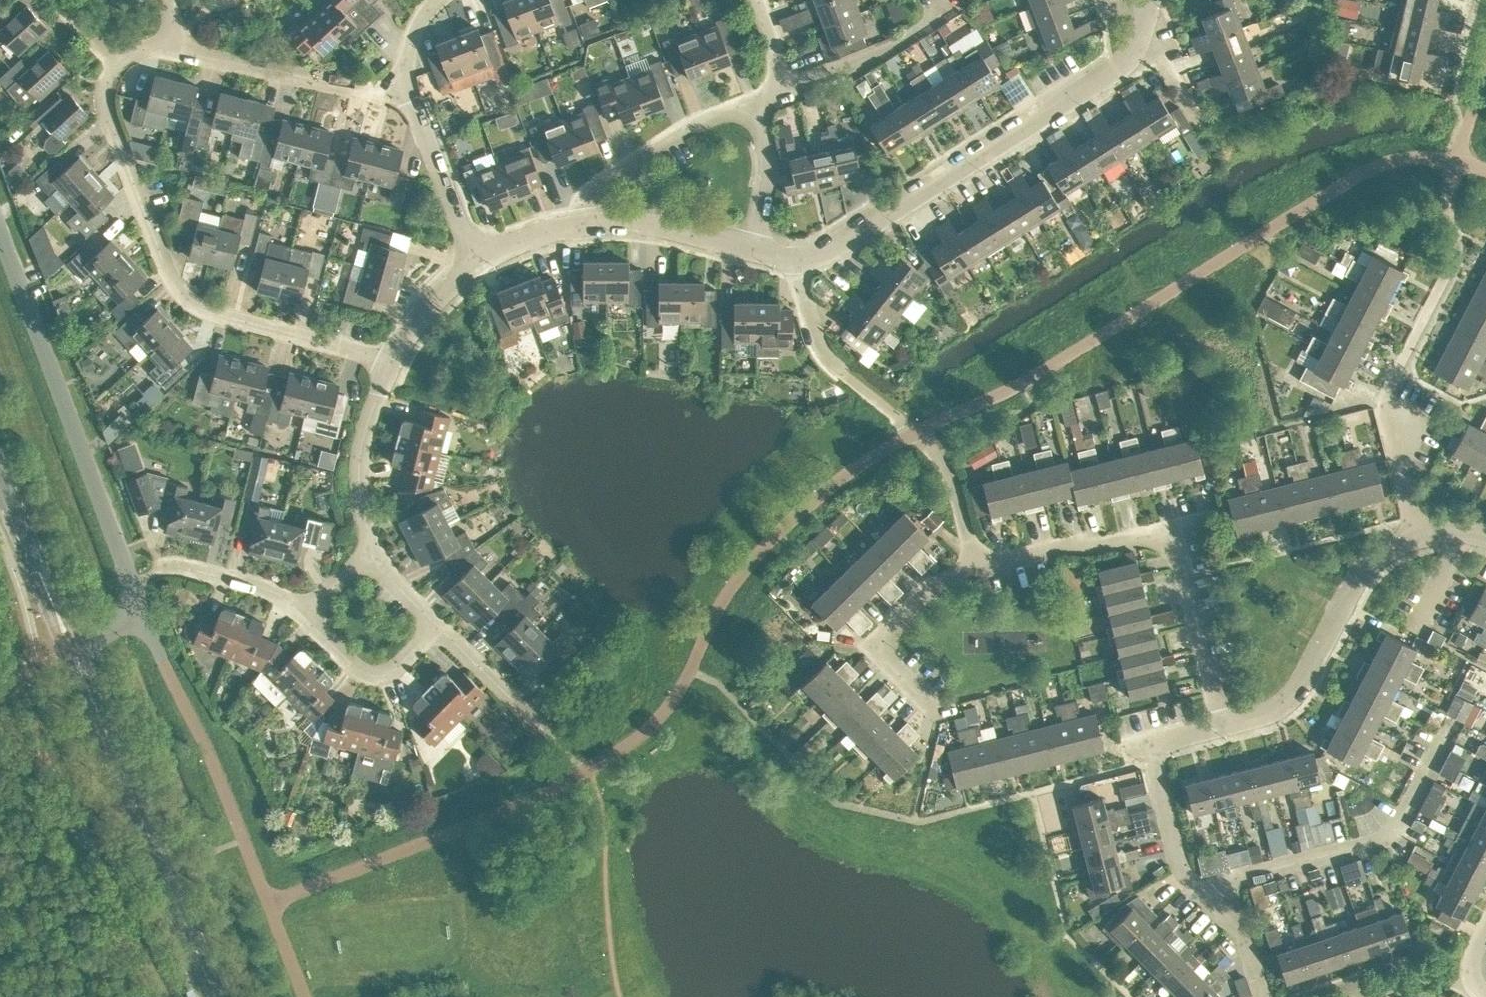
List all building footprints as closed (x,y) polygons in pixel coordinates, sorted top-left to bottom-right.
[(314,11),(338,38),(355,23),(362,30),(371,22),(352,0),(326,0),(314,11)] [(371,22),(381,13),(369,0),(352,0),(371,22)] [(526,0),(503,0),(502,0),(505,7),(493,11),(506,46),(518,41),(517,37),(537,29),(526,0)] [(537,29),(558,21),(559,25),(571,21),(563,0),(526,0),(537,29)] [(689,11),(702,7),(699,0),(685,0),(689,11)] [(824,24),(858,11),(854,0),(826,0),(807,7),(810,15),(819,12),(824,24)] [(899,0),(894,0),(886,3),(890,14),(902,9),(899,0)] [(1035,26),(1068,13),(1063,2),(1067,0),(1042,0),(1027,6),(1035,26)] [(1194,45),(1241,26),(1231,0),(1212,0),(1210,1),(1214,12),(1201,17),(1206,31),(1191,36),(1194,45)] [(1356,18),(1360,2),(1351,0),(1336,0),(1333,13),(1356,18)] [(1399,8),(1462,24),(1464,15),(1434,8),(1436,0),(1401,0),(1399,8)] [(3,38),(18,53),(47,27),(27,4),(8,22),(0,13),(0,41),(3,38)] [(1329,16),(1324,4),(1312,9),(1316,21),(1329,16)] [(1399,8),(1394,29),(1427,37),(1430,25),(1460,32),(1462,24),(1399,8)] [(228,21),(238,31),(249,21),(239,11),(228,21)] [(338,38),(314,11),(299,25),(295,22),(285,31),(303,50),(313,42),(322,53),(338,38)] [(858,11),(824,24),(828,36),(820,40),(827,60),(867,45),(862,34),(866,32),(858,11)] [(1068,13),(1035,26),(1044,48),(1091,29),(1088,20),(1072,26),(1068,13)] [(980,24),(976,15),(969,18),(973,27),(980,24)] [(716,24),(696,32),(710,69),(730,61),(728,54),(739,50),(726,16),(714,20),(716,24)] [(1101,27),(1097,17),(1088,20),(1091,29),(1092,31),(1101,27)] [(1329,28),(1325,19),(1313,24),(1317,33),(1329,28)] [(1343,35),(1346,22),(1334,19),(1331,32),(1343,35)] [(945,22),(937,27),(942,35),(950,30),(945,22)] [(590,23),(563,26),(565,40),(592,37),(590,23)] [(1212,46),(1216,59),(1249,46),(1241,26),(1194,45),(1197,52),(1212,46)] [(477,27),(456,35),(471,72),(491,64),(493,68),(505,63),(491,29),(480,34),(477,27)] [(1394,29),(1389,50),(1438,62),(1440,54),(1424,50),(1427,37),(1394,29)] [(710,69),(696,32),(675,40),(674,36),(662,40),(675,75),(686,70),(689,77),(710,69)] [(471,72),(456,35),(436,43),(438,49),(427,54),(440,88),(452,84),(450,79),(471,72)] [(960,48),(953,52),(953,53),(980,94),(999,83),(990,68),(1000,61),(985,38),(962,52),(960,48)] [(1331,39),(1329,49),(1346,54),(1349,44),(1331,39)] [(946,43),(940,47),(946,57),(952,53),(946,43)] [(1197,52),(1194,45),(1187,47),(1189,55),(1197,52)] [(1209,84),(1209,86),(1257,67),(1249,46),(1216,59),(1221,71),(1196,81),(1198,88),(1209,84)] [(25,108),(38,96),(39,98),(69,71),(49,49),(30,66),(21,57),(0,76),(0,81),(25,108)] [(1321,58),(1318,49),(1310,52),(1313,62),(1321,58)] [(1417,81),(1420,67),(1436,71),(1438,62),(1389,50),(1385,63),(1377,61),(1375,70),(1417,81)] [(954,70),(943,77),(962,107),(980,94),(953,53),(952,53),(946,57),(954,70)] [(650,68),(629,75),(643,112),(664,104),(662,98),(673,93),(660,59),(648,63),(650,68)] [(917,61),(911,66),(916,75),(923,71),(917,61)] [(1015,66),(1005,73),(1009,78),(1019,72),(1015,66)] [(1257,67),(1209,86),(1212,93),(1227,87),(1232,100),(1251,93),(1255,104),(1278,95),(1274,84),(1264,87),(1257,67)] [(912,70),(906,74),(909,80),(916,75),(912,70)] [(923,71),(916,75),(943,118),(962,107),(943,77),(932,85),(923,71)] [(176,79),(155,74),(148,100),(136,97),(130,122),(142,125),(143,121),(164,127),(165,127),(165,125),(176,79)] [(643,112),(629,75),(609,83),(607,79),(595,84),(608,118),(620,113),(623,120),(643,112)] [(918,93),(907,100),(925,129),(943,118),(916,75),(909,80),(918,93)] [(546,77),(538,80),(544,95),(552,92),(546,77)] [(198,85),(176,79),(165,125),(185,131),(182,144),(194,147),(195,143),(206,100),(195,96),(198,85)] [(831,88),(835,101),(847,98),(844,84),(831,88)] [(1136,89),(1133,84),(1127,88),(1130,93),(1136,89)] [(881,85),(874,89),(907,141),(925,129),(907,100),(895,108),(881,85)] [(808,90),(810,99),(820,97),(817,87),(808,90)] [(1123,97),(1130,93),(1127,88),(1120,92),(1123,97)] [(1136,89),(1130,93),(1157,136),(1176,124),(1182,134),(1192,128),(1178,106),(1169,112),(1158,95),(1146,102),(1137,88),(1136,89)] [(907,141),(874,89),(867,94),(881,116),(869,124),(887,153),(907,141)] [(56,90),(26,117),(35,126),(43,118),(54,130),(46,138),(43,146),(49,152),(56,150),(66,142),(61,137),(88,113),(70,93),(64,99),(56,90)] [(693,111),(703,107),(697,90),(687,94),(693,111)] [(212,125),(233,130),(234,130),(243,96),(220,91),(214,117),(202,114),(195,143),(207,146),(212,125)] [(1131,111),(1120,118),(1139,148),(1157,136),(1130,93),(1123,97),(1131,111)] [(239,155),(261,161),(266,141),(268,131),(257,128),(263,102),(243,96),(234,130),(233,130),(231,138),(242,141),(239,155)] [(583,111),(563,119),(577,155),(598,147),(595,141),(607,136),(594,102),(582,107),(583,111)] [(1100,111),(1094,116),(1121,159),(1139,148),(1120,118),(1109,125),(1100,111)] [(1095,134),(1084,141),(1102,170),(1121,159),(1094,116),(1086,120),(1095,134)] [(275,154),(299,161),(308,125),(283,119),(277,144),(266,141),(261,161),(260,166),(266,167),(271,168),(275,154)] [(577,155),(563,119),(543,126),(541,122),(529,127),(542,161),(554,157),(556,163),(577,155)] [(835,124),(827,126),(828,132),(839,182),(861,177),(854,143),(852,135),(838,138),(836,131),(835,124)] [(322,191),(328,192),(336,159),(325,156),(332,131),(308,125),(299,161),(312,164),(308,178),(324,182),(322,191)] [(1057,139),(1064,134),(1060,128),(1053,132),(1057,139)] [(824,150),(810,153),(818,187),(839,182),(828,132),(820,134),(824,150)] [(1057,139),(1053,132),(1046,137),(1050,143),(1057,139)] [(1064,134),(1057,139),(1084,182),(1102,170),(1084,141),(1072,148),(1064,134)] [(355,175),(369,178),(378,143),(353,137),(347,162),(336,159),(328,192),(335,194),(337,185),(351,189),(355,175)] [(1046,164),(1047,166),(1048,166),(1065,194),(1065,193),(1084,182),(1057,139),(1050,143),(1058,157),(1046,164)] [(818,187),(810,153),(797,156),(794,140),(785,142),(791,172),(782,174),(786,194),(818,187)] [(378,143),(369,178),(392,184),(389,198),(400,201),(406,177),(395,174),(402,149),(378,143)] [(517,154),(497,162),(511,199),(532,191),(531,189),(542,185),(528,145),(516,150),(517,154)] [(188,171),(192,156),(183,154),(179,168),(188,171)] [(60,188),(70,199),(96,175),(79,156),(65,168),(57,159),(35,179),(51,196),(60,188)] [(470,161),(463,164),(465,169),(472,166),(470,161)] [(511,199),(497,162),(476,170),(475,166),(472,166),(465,169),(463,170),(476,204),(487,200),(490,207),(511,199)] [(1018,163),(1010,168),(1015,176),(1021,172),(1023,171),(1018,163)] [(1015,176),(1014,177),(1041,220),(1070,202),(1065,193),(1065,194),(1048,166),(1047,166),(1037,172),(1041,179),(1030,186),(1021,172),(1015,176)] [(1009,169),(1002,174),(1007,181),(1014,177),(1009,169)] [(195,174),(192,186),(204,189),(207,177),(195,174)] [(96,175),(70,199),(79,209),(67,220),(75,229),(78,227),(86,236),(108,216),(100,207),(114,194),(96,175)] [(1016,195),(1005,202),(1023,231),(1041,220),(1014,177),(1007,181),(1016,195)] [(189,256),(210,261),(223,213),(222,212),(219,227),(198,222),(203,200),(184,195),(175,230),(194,235),(189,256)] [(985,195),(978,199),(1005,243),(1023,231),(1005,202),(993,209),(985,195)] [(979,218),(968,225),(986,254),(1005,243),(978,199),(970,204),(979,218)] [(223,213),(210,261),(232,266),(238,240),(250,243),(258,214),(245,211),(244,218),(223,213)] [(948,218),(941,222),(968,266),(986,254),(968,225),(957,232),(948,218)] [(931,273),(938,284),(968,266),(941,222),(934,227),(942,241),(930,248),(924,239),(914,245),(924,261),(931,273)] [(399,276),(406,251),(388,246),(392,234),(364,226),(360,238),(365,240),(363,249),(369,250),(365,267),(399,276)] [(257,289),(279,295),(292,246),(270,240),(271,234),(259,231),(252,260),(263,263),(257,289)] [(1083,248),(1094,241),(1090,235),(1079,242),(1083,248)] [(92,271),(102,282),(128,258),(111,239),(97,251),(89,242),(67,262),(83,279),(92,271)] [(1308,260),(1314,249),(1302,242),(1296,254),(1308,260)] [(292,246),(279,295),(300,300),(306,274),(318,277),(324,252),(312,249),(312,251),(292,246)] [(55,251),(40,262),(46,277),(46,278),(64,262),(55,251)] [(1352,258),(1348,266),(1392,289),(1397,277),(1404,281),(1408,272),(1372,254),(1366,265),(1352,258)] [(879,257),(874,263),(914,295),(931,273),(924,261),(917,269),(901,256),(892,267),(879,257)] [(128,258),(102,282),(119,301),(110,309),(119,318),(140,299),(132,290),(145,277),(128,258)] [(605,300),(605,260),(583,260),(583,268),(571,268),(570,304),(583,304),(583,300),(605,300)] [(627,260),(605,260),(605,300),(627,300),(627,304),(640,304),(640,268),(627,268),(627,260)] [(882,280),(874,290),(901,312),(914,295),(874,263),(869,270),(882,280)] [(1358,281),(1352,292),(1388,311),(1392,303),(1386,300),(1392,289),(1348,266),(1344,274),(1358,281)] [(399,276),(365,267),(361,280),(349,277),(343,300),(371,308),(375,296),(392,301),(399,276)] [(566,311),(553,276),(541,281),(539,274),(518,282),(532,319),(537,332),(568,320),(566,311)] [(820,295),(829,288),(822,279),(822,280),(820,277),(812,284),(814,286),(813,287),(820,295)] [(659,320),(681,320),(681,281),(658,281),(658,288),(646,288),(646,325),(659,325),(659,320)] [(681,281),(681,320),(702,320),(702,325),(715,325),(715,288),(703,288),(703,281),(681,281)] [(1468,304),(1485,313),(1485,284),(1480,281),(1468,304)] [(532,319),(518,282),(497,290),(500,297),(488,301),(501,336),(513,331),(512,327),(532,319)] [(852,291),(847,298),(887,329),(901,312),(874,290),(865,301),(852,291)] [(1332,296),(1328,304),(1372,327),(1378,316),(1384,319),(1388,311),(1352,292),(1346,304),(1332,296)] [(1279,316),(1284,303),(1263,294),(1257,307),(1279,316)] [(887,329),(847,298),(842,304),(855,314),(846,325),(849,328),(842,337),(841,336),(841,337),(862,353),(862,352),(869,343),(873,347),(887,329)] [(734,341),(755,341),(756,341),(756,301),(734,301),(734,308),(721,309),(721,345),(734,345),(734,341)] [(756,341),(755,341),(755,355),(778,355),(778,346),(791,346),(791,313),(778,313),(778,301),(756,301),(756,341)] [(1338,320),(1332,331),(1368,349),(1372,341),(1366,338),(1372,327),(1328,304),(1324,312),(1338,320)] [(1457,326),(1485,341),(1485,313),(1468,304),(1457,326)] [(138,340),(148,351),(174,327),(157,308),(144,320),(135,311),(113,331),(129,348),(138,340)] [(586,335),(583,319),(572,321),(575,337),(586,335)] [(1445,348),(1485,370),(1485,361),(1482,359),(1485,351),(1485,341),(1457,326),(1445,348)] [(174,327),(148,351),(165,370),(156,378),(165,388),(187,368),(178,359),(192,347),(174,327)] [(1312,335),(1308,343),(1352,365),(1358,354),(1364,357),(1368,349),(1332,331),(1326,342),(1312,335)] [(1352,365),(1308,343),(1304,351),(1318,358),(1313,369),(1306,365),(1298,379),(1333,397),(1340,384),(1348,388),(1352,380),(1346,377),(1352,365)] [(1445,348),(1433,371),(1466,388),(1475,372),(1482,376),(1480,379),(1485,382),(1485,370),(1445,348)] [(230,414),(235,395),(243,360),(219,354),(214,374),(200,370),(193,399),(211,404),(210,409),(230,414)] [(92,366),(88,355),(80,358),(85,369),(92,366)] [(262,434),(266,418),(273,394),(262,391),(268,366),(243,360),(235,395),(249,399),(246,410),(254,412),(249,430),(262,434)] [(291,410),(305,413),(314,378),(289,372),(283,397),(273,394),(266,418),(288,424),(291,410)] [(332,409),(336,392),(338,384),(314,378),(305,413),(301,427),(315,430),(336,436),(343,412),(332,409)] [(1155,392),(1152,381),(1141,384),(1144,395),(1155,392)] [(162,394),(153,384),(144,392),(153,403),(162,394)] [(1111,405),(1106,389),(1094,393),(1099,408),(1111,405)] [(1313,395),(1306,408),(1315,413),(1321,400),(1313,395)] [(1059,402),(1065,426),(1077,423),(1070,399),(1059,402)] [(401,421),(396,439),(440,450),(449,416),(420,408),(416,421),(406,418),(405,418),(403,419),(402,420),(401,420),(401,421)] [(1471,462),(1485,433),(1485,413),(1478,428),(1467,422),(1459,437),(1452,433),(1445,447),(1452,450),(1451,451),(1471,462)] [(1034,434),(1031,422),(1019,425),(1022,437),(1034,434)] [(1340,431),(1338,424),(1329,426),(1331,434),(1340,431)] [(1178,425),(1169,427),(1181,475),(1194,472),(1195,478),(1204,476),(1195,437),(1182,440),(1178,425)] [(1164,445),(1152,448),(1162,487),(1171,485),(1169,478),(1181,475),(1169,427),(1160,429),(1164,445)] [(1092,441),(1090,433),(1082,435),(1084,443),(1092,441)] [(1485,469),(1485,433),(1471,462),(1485,469)] [(1136,435),(1127,438),(1139,485),(1152,482),(1153,489),(1162,487),(1152,448),(1140,451),(1136,435)] [(1139,485),(1127,438),(1119,440),(1123,455),(1110,458),(1120,498),(1129,495),(1127,489),(1139,485)] [(273,446),(268,444),(269,441),(263,439),(261,448),(272,451),(273,446)] [(440,450),(396,439),(391,458),(391,459),(391,460),(392,461),(392,462),(394,463),(395,464),(405,466),(399,489),(399,490),(430,487),(440,450)] [(1042,450),(1048,448),(1047,441),(1040,442),(1042,450)] [(974,468),(998,455),(991,444),(968,458),(974,468)] [(1094,446),(1085,448),(1098,496),(1110,493),(1112,500),(1120,498),(1110,458),(1098,462),(1094,446)] [(1356,447),(1345,449),(1359,503),(1384,497),(1375,461),(1357,465),(1355,457),(1359,456),(1356,447)] [(1050,448),(1041,450),(1053,498),(1066,494),(1067,501),(1075,499),(1076,499),(1068,469),(1069,469),(1067,460),(1054,463),(1050,448)] [(1081,466),(1069,469),(1068,469),(1076,499),(1075,499),(1078,508),(1087,506),(1085,499),(1098,496),(1085,448),(1077,450),(1081,466)] [(1342,469),(1325,473),(1334,510),(1359,503),(1345,449),(1334,452),(1337,462),(1341,461),(1342,469)] [(1037,467),(1024,471),(1034,510),(1043,507),(1041,501),(1053,498),(1041,450),(1033,452),(1037,467)] [(332,468),(335,456),(324,453),(321,465),(332,468)] [(255,454),(251,476),(264,479),(268,457),(255,454)] [(1008,458),(999,460),(1012,508),(1024,505),(1026,512),(1034,510),(1024,471),(1012,474),(1008,458)] [(1307,459),(1296,462),(1310,516),(1334,510),(1325,473),(1308,478),(1306,470),(1310,469),(1307,459)] [(1012,508),(999,460),(991,463),(995,478),(982,481),(982,483),(989,510),(992,520),(1001,518),(999,511),(1012,508)] [(1294,481),(1276,486),(1286,522),(1310,516),(1296,462),(1285,465),(1288,474),(1292,474),(1294,481)] [(166,530),(189,536),(199,500),(185,496),(188,485),(166,480),(166,481),(149,476),(147,471),(126,479),(139,513),(160,505),(172,508),(166,530)] [(1258,471),(1247,474),(1261,528),(1286,522),(1276,486),(1259,490),(1257,482),(1261,481),(1258,471)] [(1261,528),(1247,474),(1237,477),(1239,487),(1243,486),(1245,494),(1227,498),(1236,535),(1261,528)] [(982,483),(968,486),(975,514),(989,510),(982,483)] [(399,521),(410,542),(448,521),(459,516),(443,487),(427,492),(417,497),(423,509),(399,521)] [(199,500),(189,536),(211,542),(217,520),(229,523),(236,497),(214,492),(212,503),(199,500)] [(249,551),(272,557),(281,521),(268,517),(270,506),(249,501),(242,526),(254,529),(249,551)] [(933,509),(922,520),(932,531),(944,520),(933,509)] [(904,511),(888,527),(927,566),(934,560),(918,544),(928,535),(904,511)] [(281,521),(272,557),(294,563),(300,541),(328,547),(334,522),(297,513),(294,524),(281,521)] [(452,564),(475,547),(474,547),(465,530),(455,535),(448,522),(459,517),(459,516),(448,521),(410,542),(421,563),(445,550),(452,564)] [(888,527),(873,542),(896,566),(905,557),(921,573),(927,566),(888,527)] [(824,544),(815,535),(811,539),(820,548),(824,544)] [(873,542),(858,557),(897,597),(903,590),(887,575),(896,566),(873,542)] [(443,593),(460,610),(491,580),(480,569),(488,560),(475,547),(452,564),(462,574),(443,593)] [(1133,550),(1127,552),(1129,561),(1136,560),(1133,550)] [(1120,554),(1123,563),(1129,561),(1127,552),(1120,554)] [(858,557),(842,572),(866,596),(875,587),(890,603),(897,597),(858,557)] [(1097,570),(1107,607),(1145,598),(1141,582),(1139,572),(1136,560),(1129,561),(1123,563),(1097,570)] [(1145,570),(1148,580),(1154,578),(1152,569),(1145,570)] [(1139,572),(1141,582),(1148,580),(1145,570),(1139,572)] [(842,572),(827,587),(866,627),(872,621),(857,605),(866,596),(842,572)] [(496,607),(505,617),(531,591),(530,590),(524,596),(509,581),(501,590),(491,580),(460,610),(477,627),(496,607)] [(1482,645),(1485,638),(1485,584),(1468,617),(1484,625),(1481,632),(1477,631),(1472,640),(1482,645)] [(866,627),(827,587),(811,603),(835,627),(844,617),(859,633),(866,627)] [(495,644),(513,662),(543,631),(531,619),(540,611),(534,605),(539,599),(531,591),(505,617),(514,625),(495,644)] [(1107,607),(1117,649),(1156,639),(1152,623),(1150,614),(1145,598),(1107,607)] [(193,641),(227,655),(244,613),(225,606),(223,606),(222,607),(221,607),(221,608),(220,608),(216,618),(204,614),(193,641)] [(1171,608),(1162,611),(1163,617),(1173,615),(1171,608)] [(1155,612),(1158,622),(1164,620),(1163,617),(1162,611),(1155,612)] [(1150,614),(1152,623),(1158,622),(1155,612),(1150,614)] [(227,655),(261,668),(277,643),(260,636),(264,626),(264,625),(264,624),(264,623),(264,622),(263,621),(262,621),(244,613),(227,655)] [(1163,617),(1164,620),(1165,623),(1175,621),(1173,615),(1163,617)] [(823,640),(831,631),(824,624),(816,634),(823,640)] [(1381,641),(1375,652),(1419,674),(1423,667),(1409,659),(1415,647),(1379,629),(1375,637),(1381,641)] [(543,631),(513,662),(528,677),(547,658),(556,667),(576,647),(561,632),(552,640),(543,631)] [(1461,647),(1467,635),(1459,631),(1453,643),(1461,647)] [(1161,688),(1167,687),(1168,686),(1162,665),(1160,655),(1156,639),(1117,649),(1129,696),(1155,690),(1161,688)] [(285,693),(286,693),(318,662),(304,648),(303,647),(302,647),(301,647),(300,647),(299,648),(298,648),(290,656),(277,643),(261,668),(261,669),(254,680),(276,702),(285,693)] [(795,661),(808,674),(822,659),(809,646),(795,661)] [(1172,652),(1166,654),(1169,664),(1175,662),(1172,652)] [(1363,660),(1359,667),(1395,687),(1401,675),(1415,682),(1419,674),(1375,652),(1370,663),(1363,660)] [(1485,664),(1485,655),(1479,652),(1475,660),(1485,665),(1485,664)] [(1166,654),(1160,655),(1162,665),(1169,664),(1166,654)] [(809,690),(818,699),(852,665),(846,659),(835,670),(826,660),(797,689),(804,695),(809,690)] [(306,729),(313,737),(324,719),(317,715),(333,698),(323,689),(331,681),(332,681),(332,679),(332,678),(332,677),(332,676),(331,675),(318,662),(286,693),(312,719),(306,729)] [(822,713),(828,720),(857,691),(848,682),(858,672),(852,665),(818,699),(827,708),(822,713)] [(1356,690),(1400,712),(1408,717),(1412,709),(1389,698),(1395,687),(1359,667),(1355,676),(1361,679),(1356,690)] [(441,673),(427,686),(459,718),(485,692),(464,671),(454,680),(447,673),(446,672),(445,672),(444,671),(442,672),(441,672),(441,673)] [(1462,680),(1455,692),(1469,700),(1475,689),(1476,687),(1462,680)] [(1106,698),(1102,682),(1087,685),(1091,702),(1106,698)] [(459,718),(427,686),(414,700),(413,700),(413,702),(413,704),(413,705),(413,706),(421,713),(412,723),(434,744),(459,718)] [(1059,687),(1049,689),(1053,702),(1062,699),(1059,687)] [(1167,687),(1161,688),(1163,698),(1170,696),(1167,687)] [(1161,688),(1155,690),(1157,699),(1163,698),(1161,688)] [(839,721),(848,730),(882,696),(876,690),(865,700),(857,691),(828,720),(834,726),(839,721)] [(1343,698),(1339,706),(1375,725),(1381,713),(1395,721),(1400,712),(1356,690),(1350,701),(1343,698)] [(1445,712),(1469,725),(1479,707),(1454,694),(1445,712)] [(852,744),(858,750),(887,722),(878,713),(889,702),(882,696),(848,730),(857,739),(852,744)] [(1076,699),(1065,701),(1079,755),(1104,749),(1094,713),(1077,717),(1075,709),(1078,708),(1076,699)] [(323,740),(358,749),(370,706),(352,701),(351,701),(350,701),(349,701),(348,702),(347,703),(347,704),(344,714),(331,711),(328,722),(324,719),(313,737),(309,747),(320,750),(323,740)] [(1062,721),(1045,725),(1054,761),(1079,755),(1065,701),(1054,704),(1056,714),(1060,713),(1062,721)] [(1027,703),(1014,706),(1016,714),(1027,711),(1029,711),(1027,703)] [(391,769),(401,730),(389,727),(392,716),(392,715),(391,714),(391,713),(390,712),(389,711),(370,706),(358,749),(351,773),(379,781),(383,767),(391,769)] [(975,706),(963,709),(965,716),(967,724),(979,720),(975,706)] [(1341,717),(1336,728),(1380,750),(1383,744),(1384,743),(1369,736),(1375,725),(1339,706),(1335,714),(1341,717)] [(1027,711),(1016,714),(1030,768),(1054,761),(1045,725),(1028,730),(1026,722),(1029,721),(1027,711)] [(1013,733),(996,738),(1005,774),(1030,768),(1016,714),(1005,717),(1008,726),(1011,726),(1013,733)] [(965,716),(954,719),(956,729),(967,726),(967,724),(965,716)] [(870,752),(878,761),(913,727),(906,720),(896,731),(887,722),(858,750),(865,757),(870,752)] [(978,723),(967,726),(981,780),(1005,774),(996,738),(979,742),(977,734),(981,733),(978,723)] [(981,780),(967,726),(956,729),(959,739),(963,738),(965,746),(947,750),(956,786),(981,780)] [(913,727),(878,761),(887,770),(882,775),(889,781),(918,753),(909,744),(919,733),(913,727)] [(1380,750),(1336,728),(1330,740),(1324,736),(1319,745),(1355,764),(1361,752),(1375,759),(1379,752),(1380,750)] [(522,746),(531,755),(532,756),(541,746),(531,736),(522,746)] [(1485,758),(1485,744),(1483,742),(1479,743),(1475,752),(1485,758)] [(1460,754),(1463,748),(1454,743),(1451,750),(1460,754)] [(1380,750),(1379,752),(1396,761),(1400,753),(1383,744),(1380,750)] [(1312,751),(1290,756),(1303,806),(1311,804),(1308,792),(1310,792),(1308,783),(1320,780),(1314,757),(1312,751)] [(1331,777),(1328,763),(1321,755),(1314,757),(1320,780),(1331,777)] [(1290,756),(1269,762),(1277,791),(1288,788),(1290,797),(1292,796),(1299,823),(1307,821),(1303,806),(1290,756)] [(409,761),(413,772),(422,769),(418,757),(409,761)] [(1249,767),(1261,816),(1265,833),(1273,831),(1266,803),(1268,802),(1266,794),(1277,791),(1269,762),(1249,767)] [(935,779),(939,767),(930,765),(927,777),(935,779)] [(1253,818),(1261,816),(1249,767),(1228,772),(1235,802),(1246,799),(1248,807),(1250,806),(1253,818)] [(1235,802),(1228,772),(1207,778),(1214,807),(1223,805),(1226,818),(1238,814),(1235,802)] [(1349,777),(1343,788),(1344,793),(1353,791),(1359,782),(1349,777)] [(1192,812),(1214,807),(1207,778),(1185,783),(1192,812)] [(1480,793),(1485,784),(1479,780),(1474,790),(1480,793)] [(1142,781),(1130,784),(1133,796),(1145,793),(1142,781)] [(1441,794),(1445,786),(1434,781),(1430,789),(1441,794)] [(1072,804),(1078,826),(1128,813),(1126,805),(1113,808),(1105,810),(1102,797),(1072,804)] [(1463,819),(1485,831),(1485,807),(1485,806),(1473,800),(1463,819)] [(1078,826),(1083,847),(1112,840),(1110,829),(1113,828),(1116,829),(1117,825),(1130,822),(1128,813),(1078,826)] [(1156,817),(1133,823),(1136,833),(1158,828),(1156,817)] [(1420,832),(1424,824),(1414,819),(1410,827),(1420,832)] [(1446,835),(1446,834),(1485,855),(1485,831),(1463,819),(1457,831),(1445,825),(1442,832),(1446,835)] [(1447,860),(1482,878),(1485,871),(1485,855),(1446,834),(1446,835),(1442,842),(1447,845),(1445,849),(1451,852),(1447,860)] [(1083,847),(1088,868),(1118,861),(1118,860),(1139,855),(1137,847),(1124,850),(1121,847),(1118,850),(1115,850),(1112,840),(1083,847)] [(1300,850),(1298,840),(1290,841),(1293,852),(1300,850)] [(1262,859),(1258,845),(1247,848),(1251,862),(1262,859)] [(1225,849),(1215,851),(1219,871),(1230,868),(1229,867),(1226,853),(1225,849)] [(1237,851),(1226,853),(1229,867),(1240,864),(1237,851)] [(1411,851),(1406,862),(1414,867),(1420,856),(1411,851)] [(1431,866),(1427,874),(1472,897),(1482,878),(1447,860),(1443,868),(1438,865),(1436,869),(1431,866)] [(1118,861),(1088,868),(1083,869),(1090,897),(1107,893),(1106,887),(1119,883),(1120,888),(1132,885),(1128,872),(1121,873),(1118,861)] [(1367,879),(1361,862),(1353,865),(1358,882),(1367,879)] [(1156,876),(1165,870),(1161,864),(1152,870),(1156,876)] [(1472,897),(1427,874),(1423,881),(1434,887),(1433,888),(1441,892),(1435,903),(1441,907),(1436,917),(1455,927),(1460,916),(1462,917),(1472,897)] [(1278,890),(1274,879),(1265,882),(1269,893),(1278,890)] [(1337,885),(1325,889),(1331,908),(1343,904),(1337,885)] [(1114,892),(1096,903),(1102,912),(1120,900),(1114,892)] [(1126,943),(1147,922),(1156,913),(1137,894),(1118,907),(1124,913),(1118,920),(1113,915),(1101,927),(1121,947),(1126,943)] [(1380,895),(1373,898),(1389,946),(1410,939),(1401,911),(1389,915),(1386,906),(1384,906),(1380,895)] [(1370,921),(1360,924),(1369,953),(1389,946),(1373,898),(1365,900),(1369,911),(1367,912),(1370,921)] [(1192,910),(1185,917),(1189,920),(1195,913),(1192,910)] [(1126,943),(1141,959),(1178,922),(1169,913),(1153,928),(1147,922),(1126,943)] [(1310,917),(1314,927),(1327,967),(1348,960),(1338,932),(1334,920),(1324,924),(1321,913),(1310,917)] [(1427,927),(1439,933),(1442,926),(1431,920),(1427,927)] [(1141,959),(1156,974),(1190,941),(1189,940),(1186,943),(1171,929),(1178,922),(1141,959)] [(1295,937),(1297,945),(1307,974),(1327,967),(1314,927),(1311,928),(1309,932),(1303,934),(1299,922),(1291,925),(1295,937)] [(1360,924),(1338,932),(1348,960),(1369,953),(1360,924)] [(1276,926),(1264,930),(1272,954),(1276,952),(1285,981),(1307,974),(1297,945),(1284,949),(1276,926)] [(1171,989),(1193,968),(1210,951),(1206,948),(1196,958),(1191,952),(1196,947),(1190,941),(1156,974),(1171,989)] [(1179,996),(1194,996),(1223,968),(1218,963),(1202,978),(1193,968),(1171,989),(1179,996)] [(1194,996),(1222,996),(1215,991),(1221,985),(1220,983),(1229,974),(1223,968),(1194,996)]
